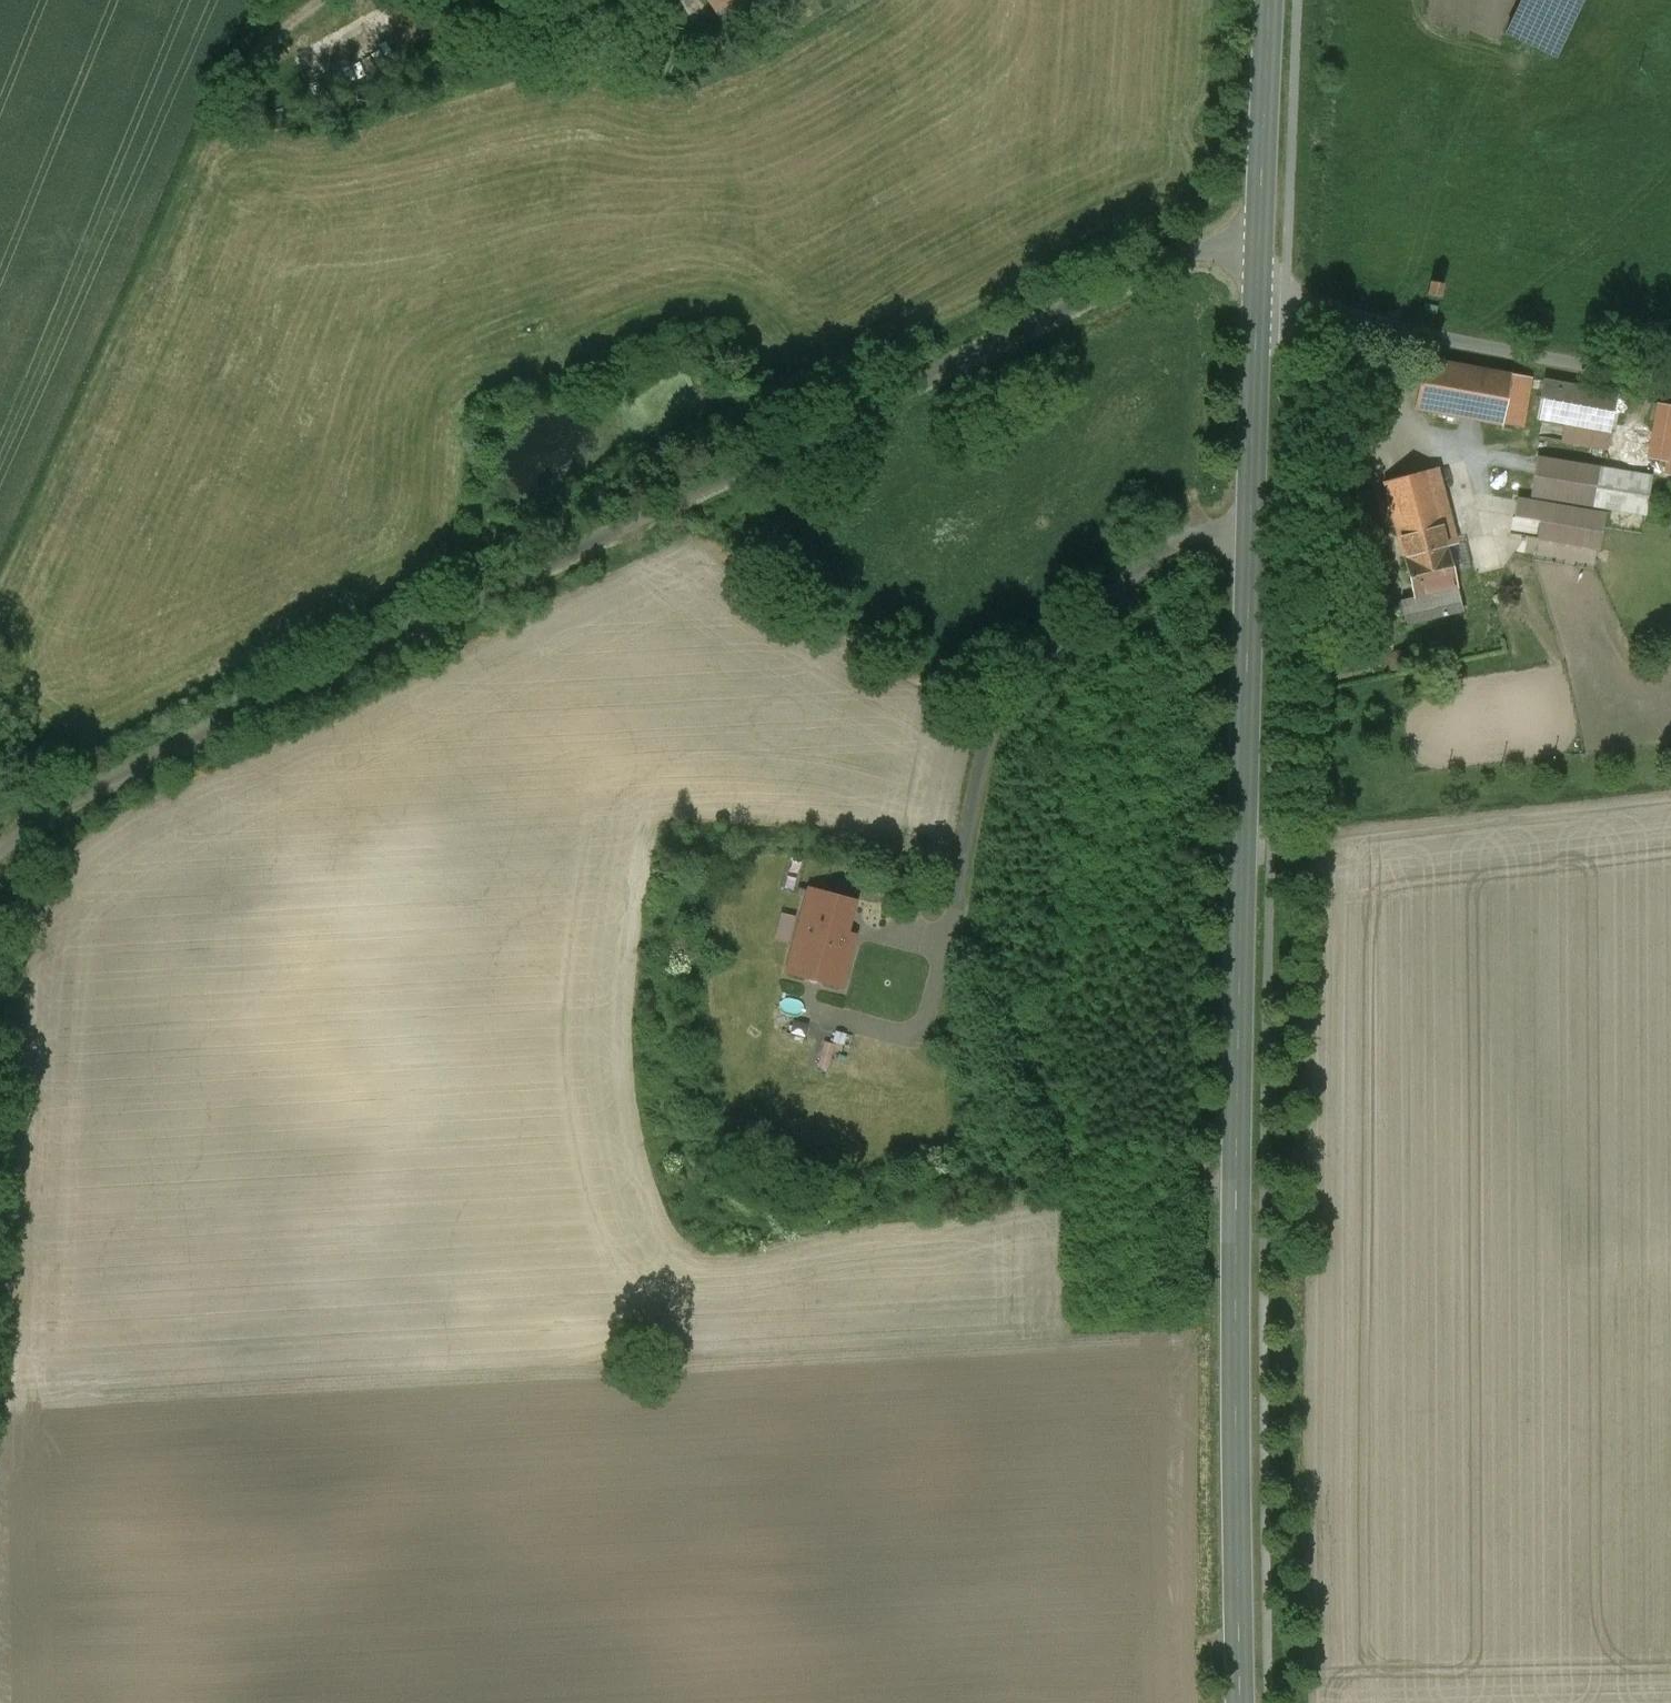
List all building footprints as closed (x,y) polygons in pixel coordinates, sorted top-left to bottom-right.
[(723,25),(762,0),(706,0),(723,25)] [(1508,32),(1556,55),(1582,0),(1523,0),(1508,32)] [(1440,299),(1443,285),(1437,284),(1430,282),(1427,295),(1440,299)] [(1530,378),(1430,360),(1421,410),(1521,428),(1530,378)] [(1544,384),(1538,419),(1608,431),(1614,396),(1544,384)] [(1661,403),(1650,457),(1667,460),(1665,473),(1670,475),(1670,405),(1661,403)] [(1652,474),(1539,456),(1532,498),(1645,516),(1652,474)] [(1437,468),(1380,485),(1400,550),(1414,594),(1399,599),(1407,626),(1464,609),(1443,542),(1458,537),(1437,468)] [(1606,511),(1517,498),(1514,518),(1603,531),(1606,511)] [(859,900),(807,886),(783,973),(843,989),(857,935),(850,933),(859,900)]
